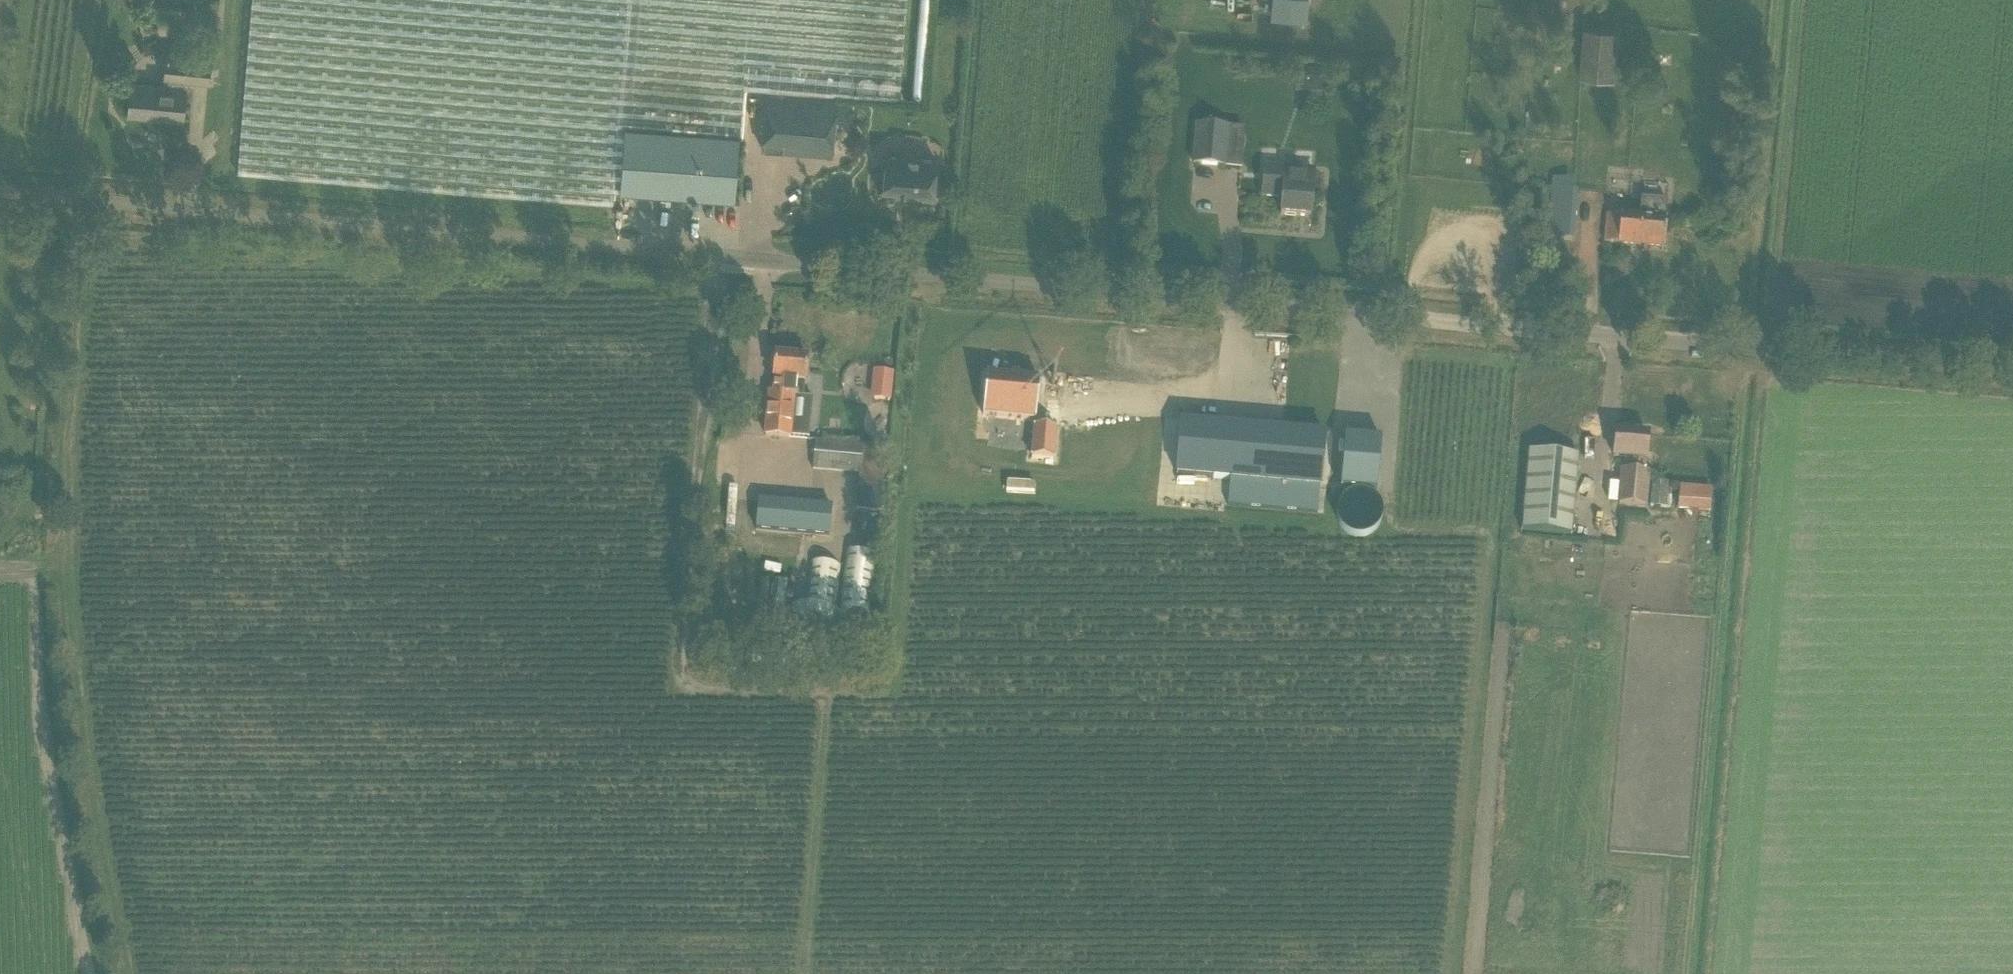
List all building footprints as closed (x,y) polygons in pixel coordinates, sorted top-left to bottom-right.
[(621,191),(626,123),(739,133),(743,88),(836,95),(898,101),(906,0),(252,0),(237,173),(612,204),(613,190),(621,191)] [(1585,27),(1579,76),(1615,79),(1620,31),(1585,27)] [(131,83),(127,114),(183,120),(185,88),(183,88),(184,80),(208,83),(210,59),(166,55),(164,78),(164,86),(131,83)] [(766,94),(761,148),(831,155),(836,100),(766,94)] [(621,191),(734,200),(739,133),(626,123),(621,191)] [(1194,165),(1226,168),(1230,128),(1198,125),(1194,165)] [(896,196),(932,199),(935,161),(885,156),(882,190),(896,191),(896,196)] [(1282,198),(1281,215),(1311,217),(1313,191),(1312,191),(1314,171),(1265,166),(1262,196),(1282,198)] [(1664,248),(1667,219),(1668,203),(1642,200),(1641,217),(1621,215),(1621,216),(1608,215),(1606,243),(1618,244),(1664,248)] [(1573,240),(1576,210),(1552,208),(1549,237),(1573,240)] [(804,398),(805,382),(808,358),(776,355),(773,379),(775,379),(773,394),(770,393),(766,436),(809,440),(813,398),(804,398)] [(890,401),(893,372),(870,370),(868,399),(890,401)] [(1033,382),(981,378),(978,418),(1030,422),(1033,382)] [(1325,435),(1181,422),(1177,474),(1320,487),(1325,435)] [(1027,460),(1047,462),(1049,432),(1029,430),(1027,460)] [(1648,436),(1616,433),(1614,457),(1625,458),(1624,472),(1622,472),(1619,504),(1645,506),(1648,474),(1643,473),(1645,459),(1646,459),(1648,436)] [(1354,438),(1349,489),(1386,493),(1390,441),(1354,438)] [(861,473),(864,445),(815,441),(813,469),(861,473)] [(1572,535),(1579,455),(1528,451),(1521,531),(1572,535)] [(1710,510),(1712,490),(1680,488),(1678,508),(1710,510)] [(759,498),(756,528),(828,535),(831,505),(759,498)] [(875,554),(846,550),(839,611),(868,614),(875,554)] [(839,565),(811,563),(807,605),(791,603),(786,657),(830,661),(839,565)]
